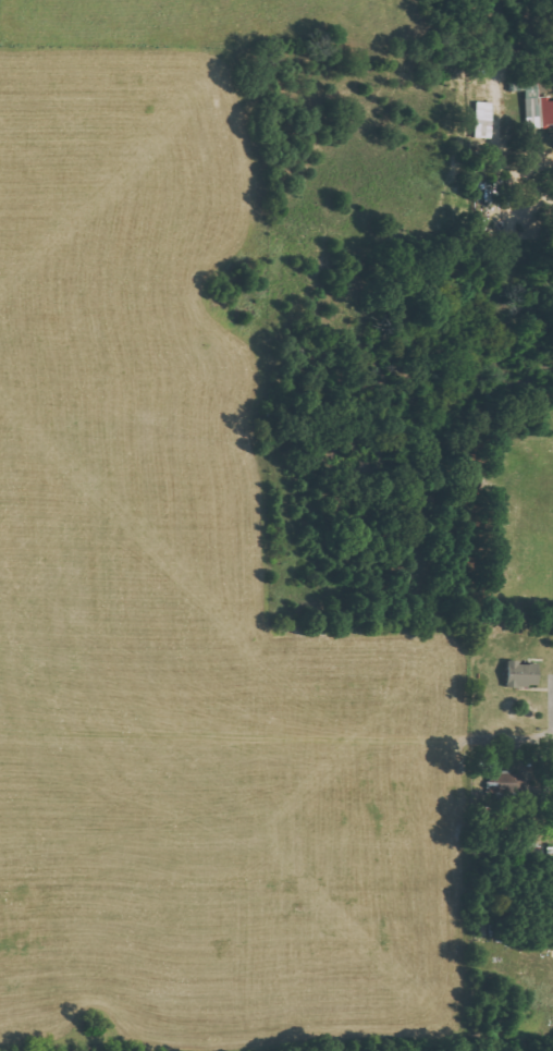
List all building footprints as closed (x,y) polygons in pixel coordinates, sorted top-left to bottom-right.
[(547,100),(547,96),(539,97),(539,89),(525,89),(527,127),(552,126),(552,100),(547,100)] [(491,139),(492,102),(477,102),(476,138),(491,139)] [(507,686),(537,687),(538,663),(507,662),(507,686)]
